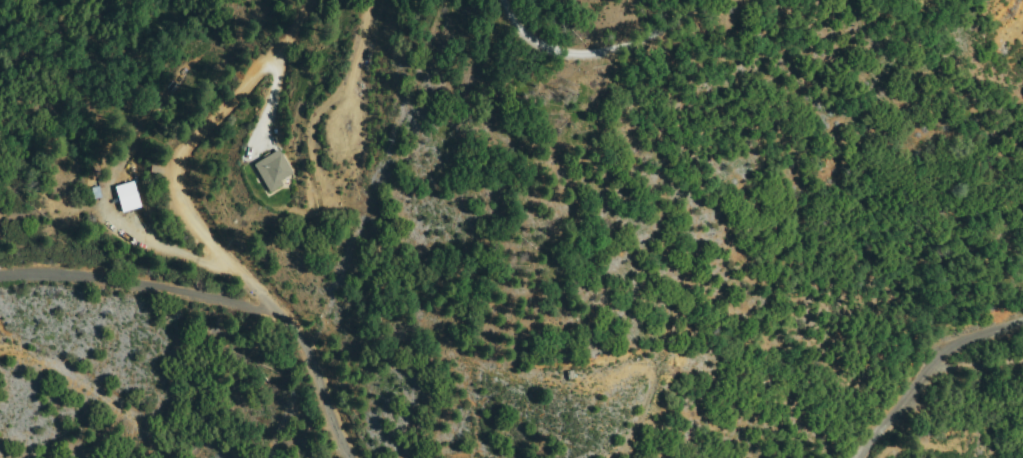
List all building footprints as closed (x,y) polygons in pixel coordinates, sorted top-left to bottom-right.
[(284,184),(273,191),(256,163),(281,148),(295,173),(282,180),(284,184)] [(133,184),(139,206),(124,211),(118,189),(133,184)]
